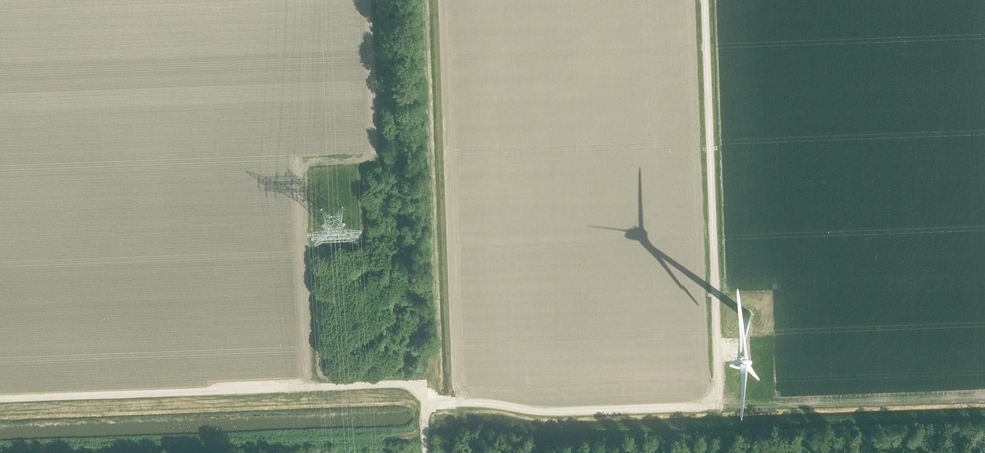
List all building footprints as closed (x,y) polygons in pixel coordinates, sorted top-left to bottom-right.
[(745,319),(746,320),(747,320),(749,320),(750,319),(751,319),(751,318),(752,317),(752,316),(752,315),(751,314),(751,313),(750,312),(749,311),(747,311),(746,311),(745,312),(744,313),(743,314),(743,316),(743,317),(744,318),(745,319)]
